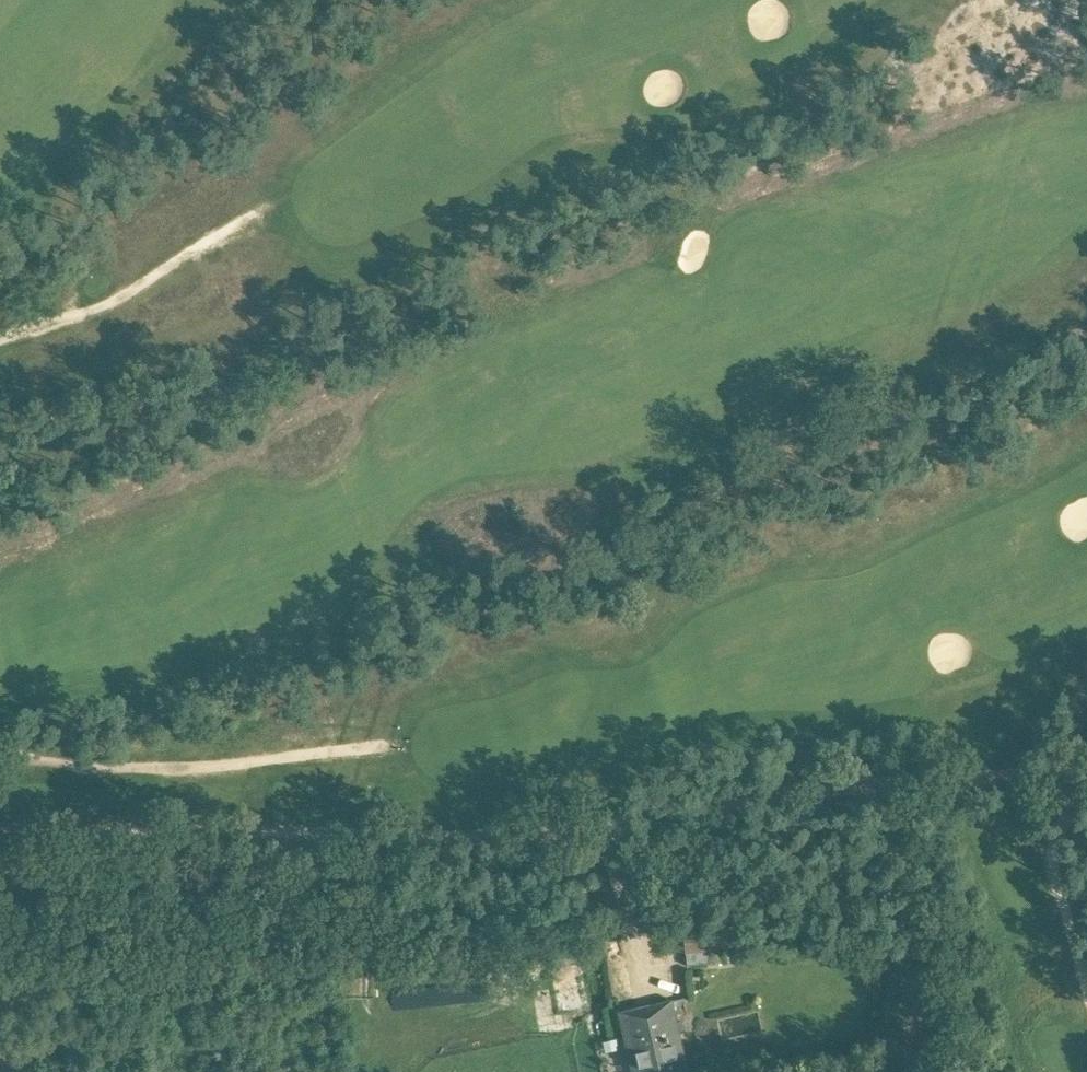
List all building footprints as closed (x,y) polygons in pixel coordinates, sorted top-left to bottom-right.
[(685,933),(687,965),(710,963),(709,951),(726,949),(724,929),(685,933)] [(597,1006),(587,962),(547,971),(558,1015),(597,1006)] [(626,1042),(633,1071),(688,1071),(676,1022),(671,1001),(652,1006),(651,1013),(621,1021),(626,1042)]
